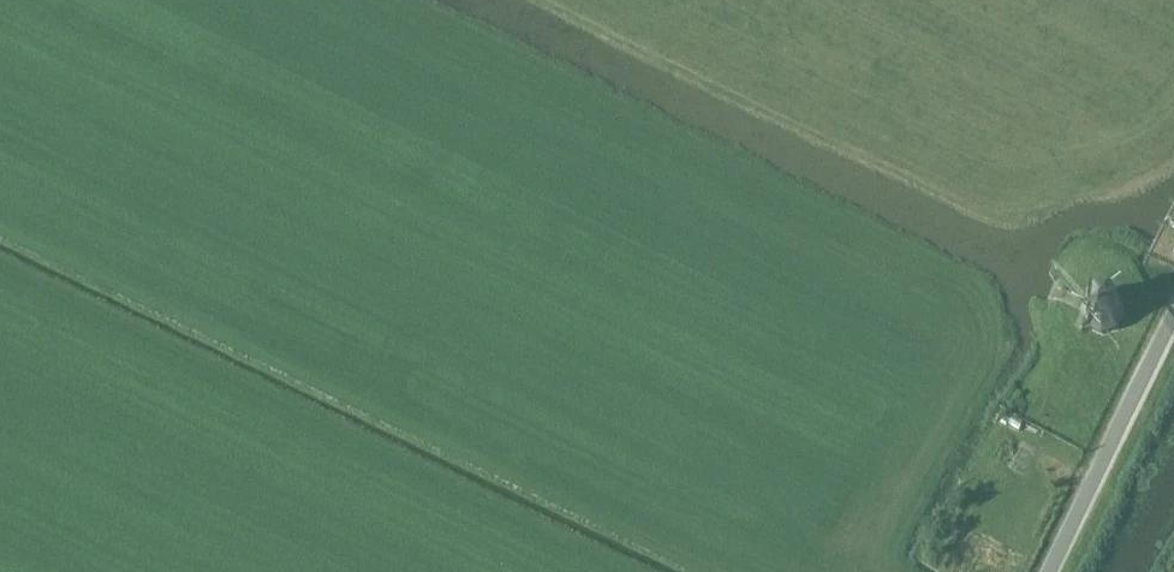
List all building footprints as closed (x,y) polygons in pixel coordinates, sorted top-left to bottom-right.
[(1123,321),(1118,300),(1106,293),(1089,298),(1080,315),(1086,330),(1098,335),(1110,335),(1123,321)]
